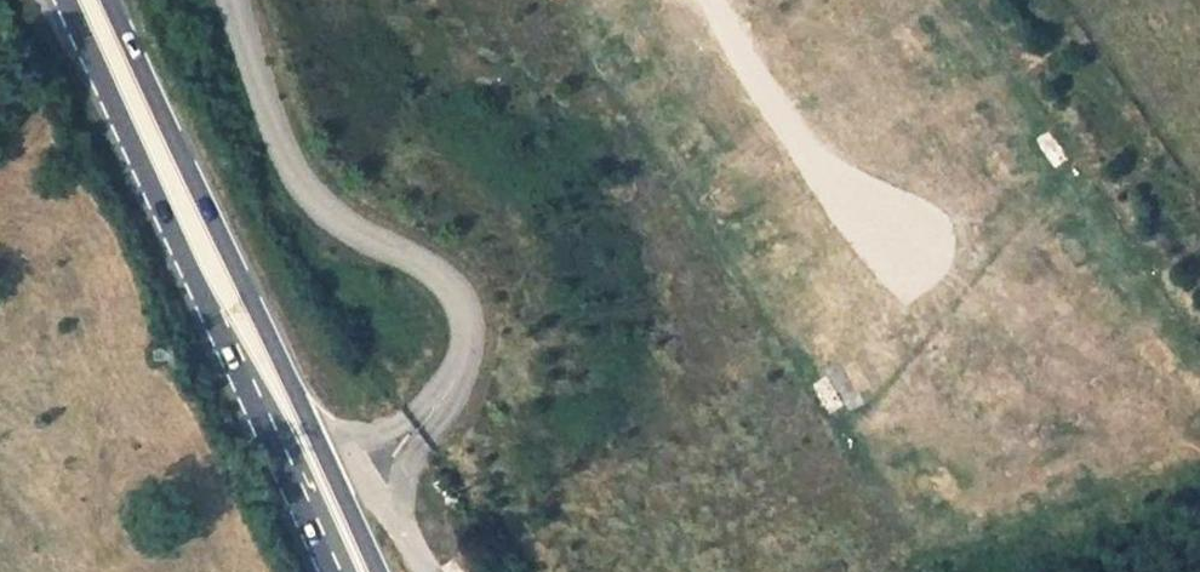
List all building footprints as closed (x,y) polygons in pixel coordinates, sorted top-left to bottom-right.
[(950,99),(936,112),(951,129),(966,115),(950,99)] [(958,295),(984,322),(1010,296),(984,269),(958,295)] [(812,383),(844,364),(825,330),(792,349),(812,383)] [(842,423),(874,402),(855,375),(824,395),(842,423)]
